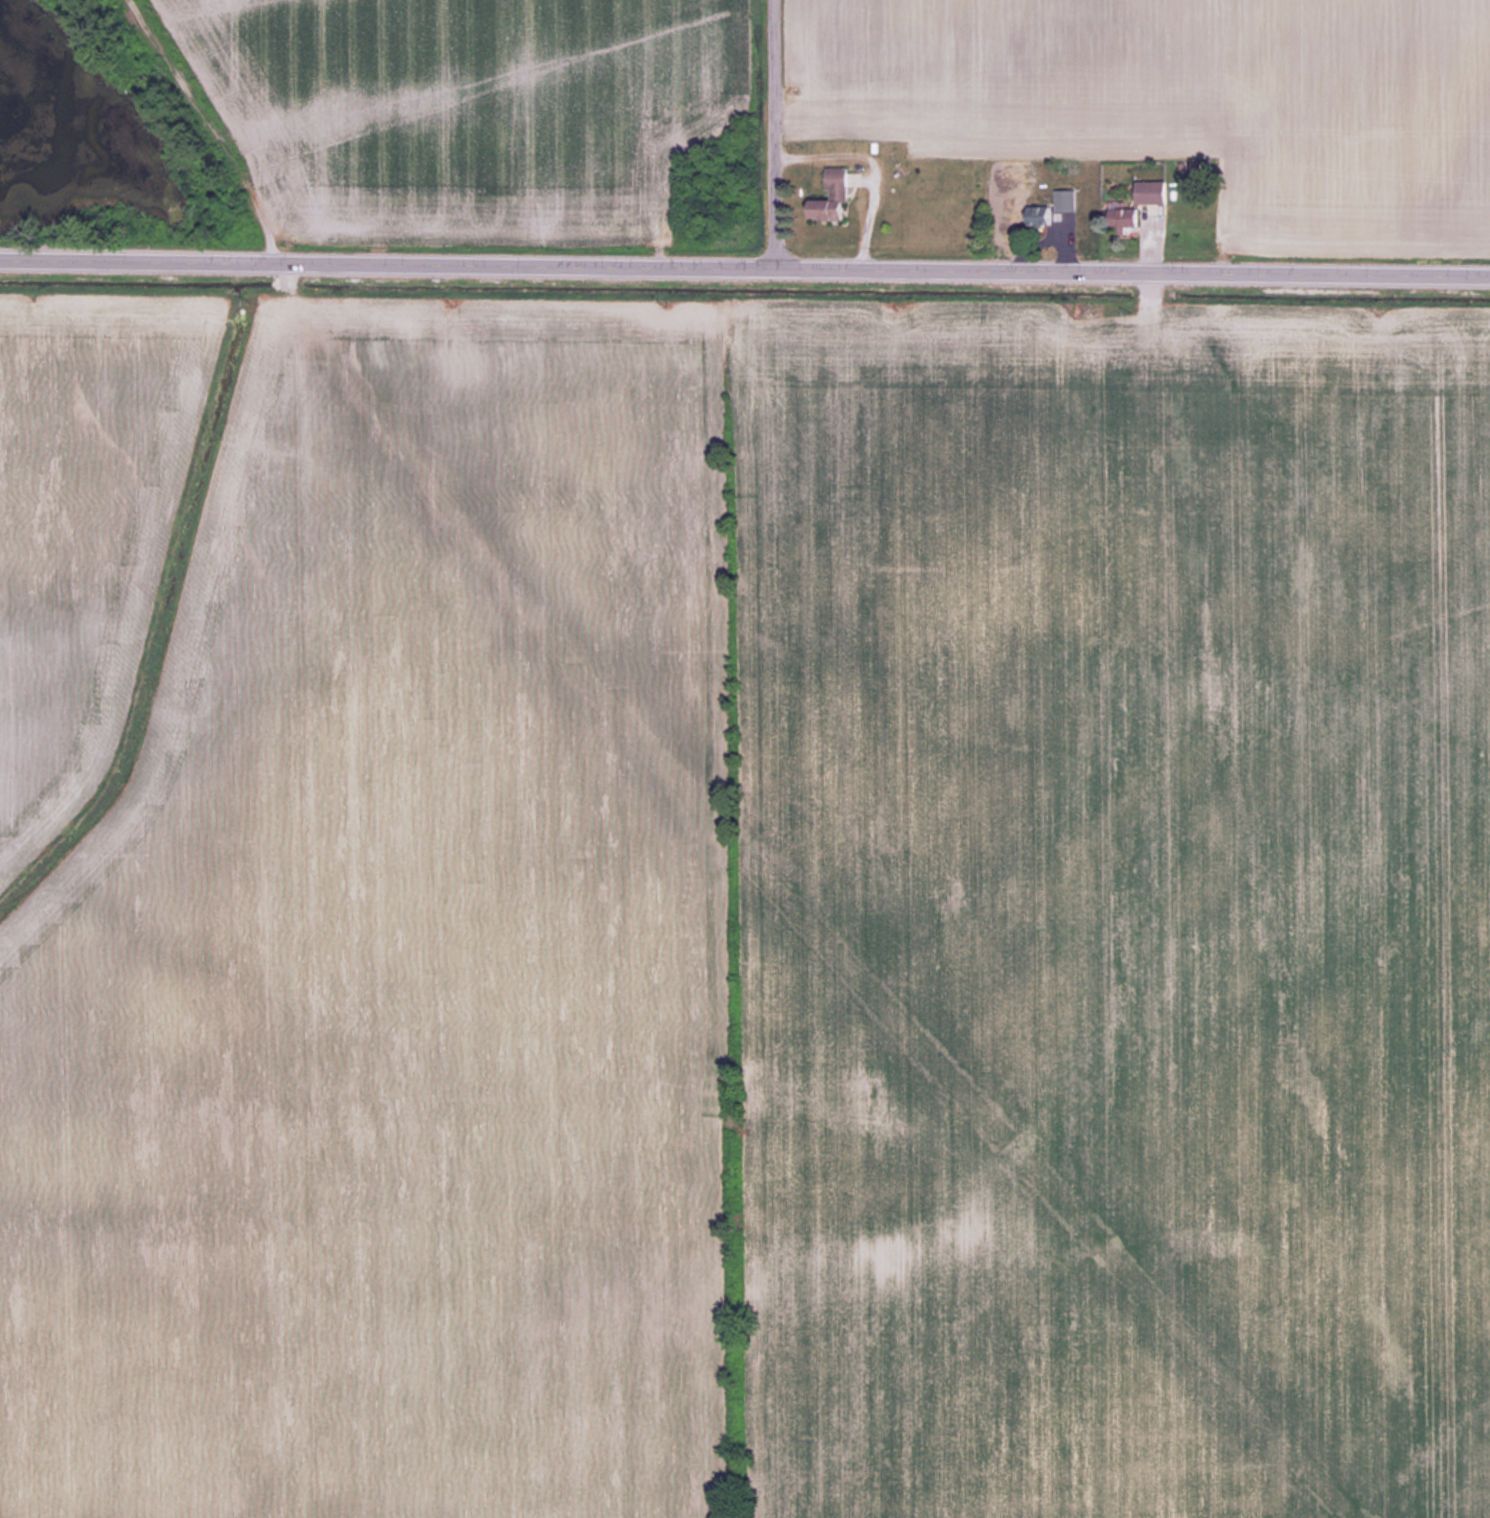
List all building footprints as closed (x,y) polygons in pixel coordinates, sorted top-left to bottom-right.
[(812,220),(846,221),(848,168),(828,168),(827,200),(813,199),(812,220)] [(1166,181),(1136,181),(1136,204),(1166,204),(1166,181)] [(1075,212),(1075,190),(1055,190),(1055,212),(1075,212)] [(1051,227),(1051,206),(1027,206),(1027,227),(1051,227)] [(1110,208),(1110,227),(1138,227),(1138,208),(1110,208)]
